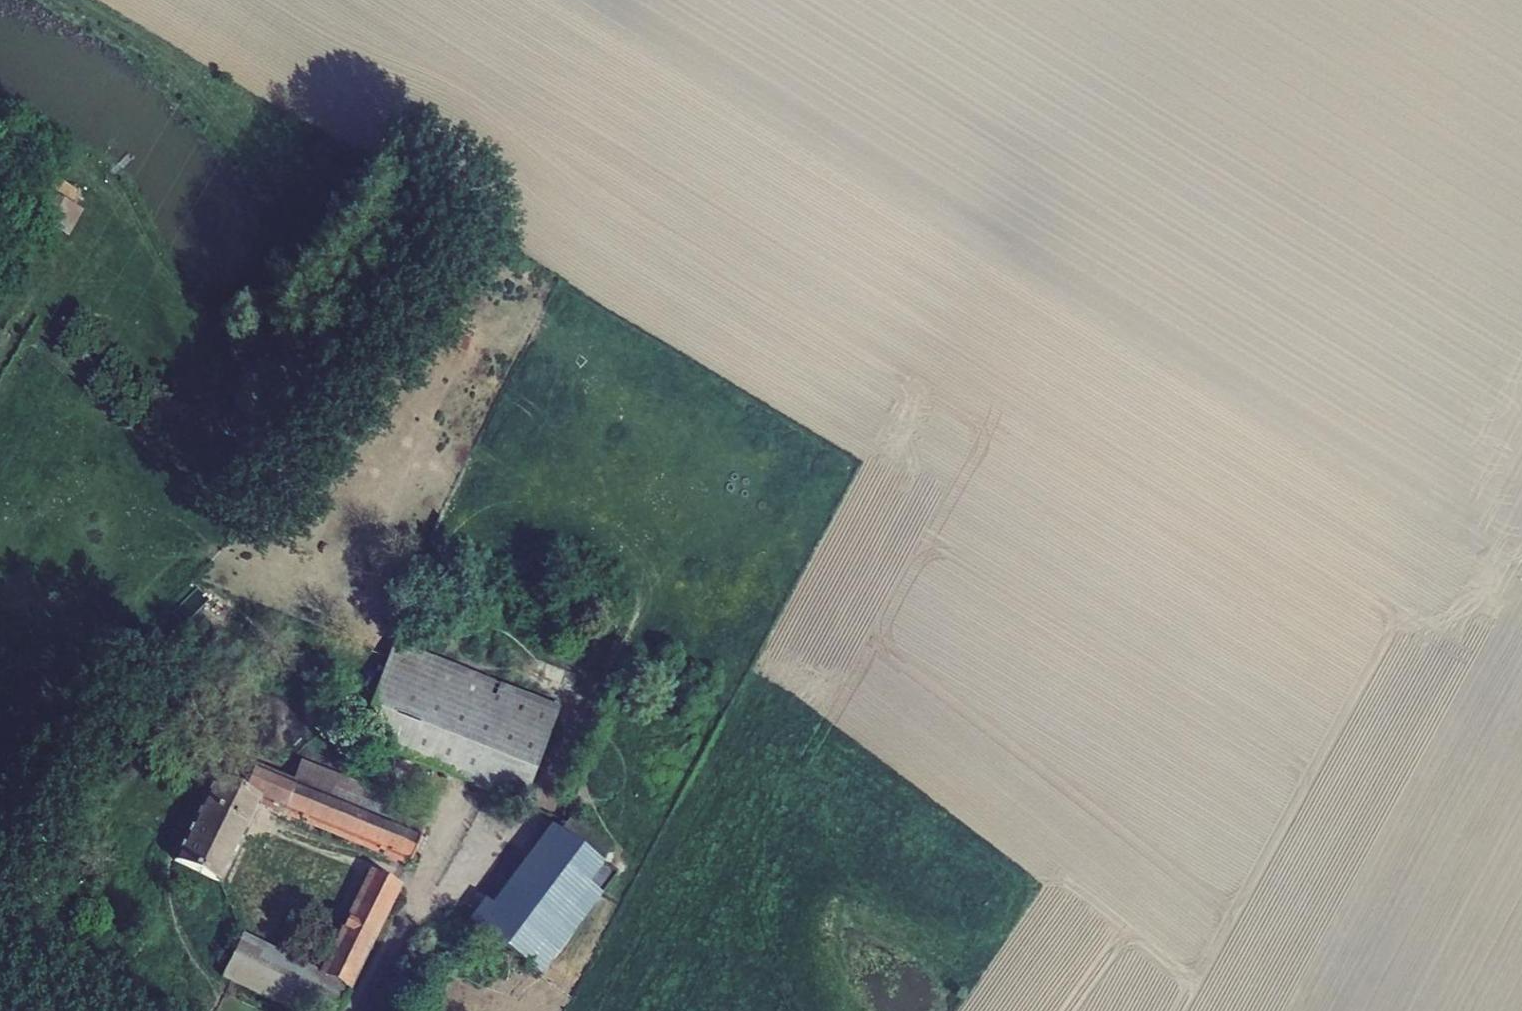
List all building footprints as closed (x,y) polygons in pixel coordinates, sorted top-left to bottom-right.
[(559,710),(393,644),(356,740),(521,806),(559,710)] [(302,764),(293,786),(389,827),(399,803),(302,764)] [(214,781),(174,862),(219,885),(258,804),(409,866),(419,839),(389,827),(293,786),(253,770),(252,773),(243,770),(241,774),(235,773),(228,786),(214,781)] [(571,819),(558,834),(600,865),(611,848),(571,819)] [(543,823),(469,925),(540,978),(615,876),(600,865),(558,834),(543,823)] [(242,939),(235,952),(222,979),(288,1010),(339,1010),(398,888),(371,876),(321,978),(242,939)]
